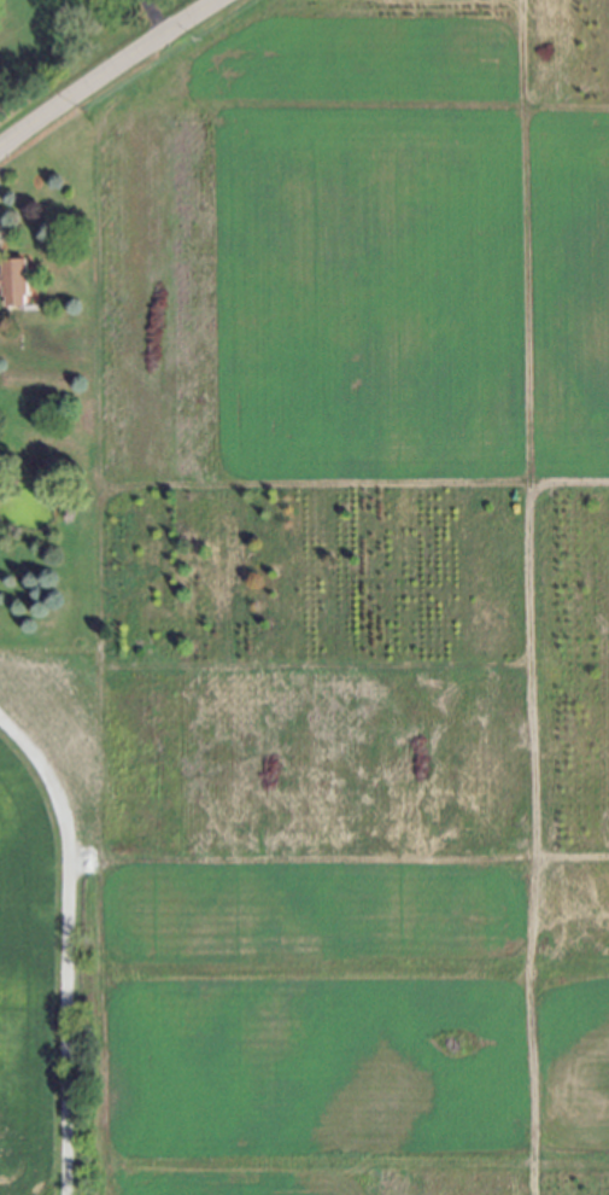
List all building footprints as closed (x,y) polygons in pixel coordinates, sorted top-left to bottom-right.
[(19,292),(0,291),(0,251),(21,252),(19,292)]
